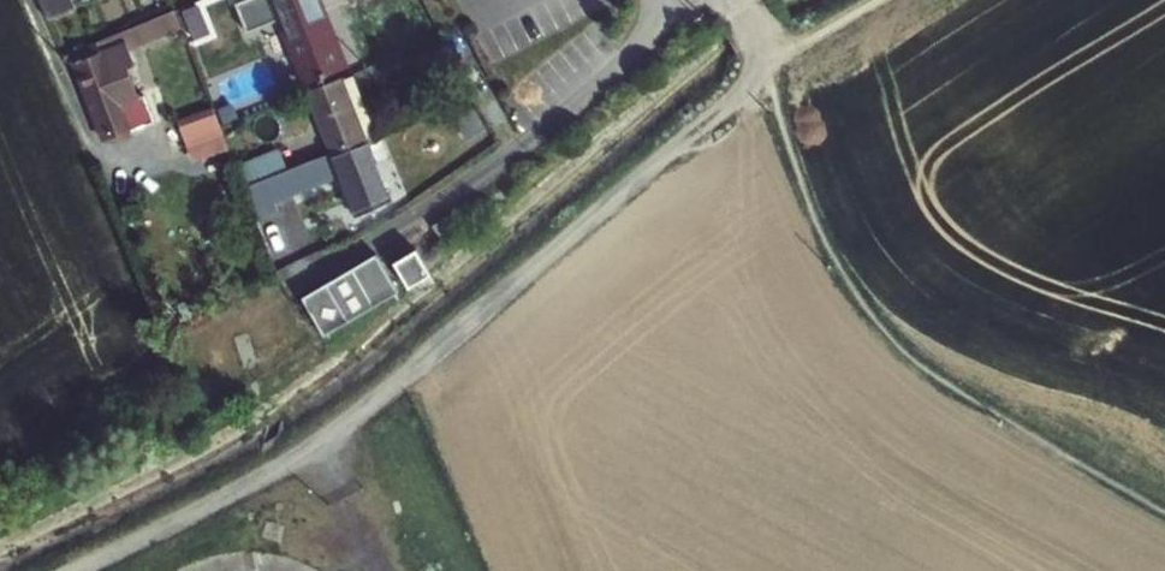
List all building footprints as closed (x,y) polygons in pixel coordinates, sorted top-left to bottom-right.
[(52,0),(36,0),(45,23),(59,17),(52,0)] [(185,6),(198,39),(223,29),(211,0),(200,0),(185,6)] [(310,0),(237,0),(248,28),(280,15),(306,81),(348,64),(326,8),(315,13),(310,0)] [(177,13),(74,53),(109,143),(132,134),(123,109),(139,103),(127,71),(134,68),(129,56),(185,33),(177,13)] [(359,89),(351,71),(340,76),(347,94),(359,89)] [(307,88),(332,151),(365,139),(360,127),(372,123),(359,89),(347,94),(340,76),(307,88)] [(217,113),(180,126),(190,151),(227,138),(224,130),(217,113)] [(360,127),(365,139),(377,134),(372,123),(360,127)] [(341,173),(357,213),(390,200),(365,139),(332,151),(319,156),(308,160),(291,167),(247,183),(260,216),(283,207),(279,197),(341,173)] [(283,146),(239,164),(247,183),(291,167),(283,146)] [(404,268),(420,295),(443,280),(428,254),(404,268)] [(388,264),(315,309),(337,347),(410,301),(388,264)]
